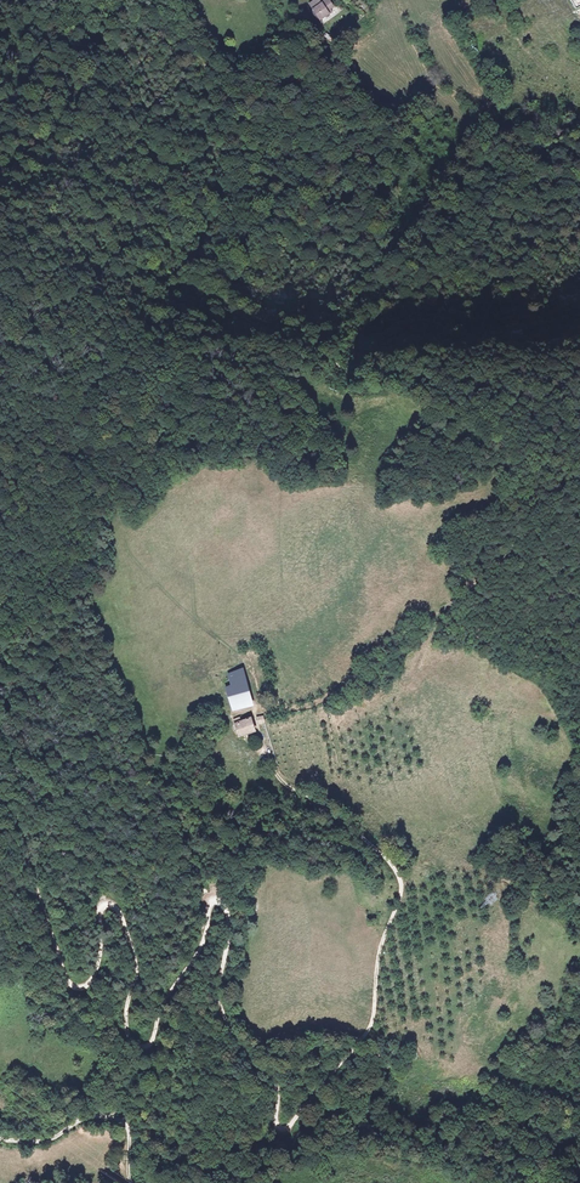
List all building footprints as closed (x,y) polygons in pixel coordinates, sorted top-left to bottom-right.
[(310,2),(314,7),(322,18),(331,11),(328,8),(330,7),(334,4),(332,0),(313,0),(310,2)] [(322,18),(314,7),(309,10),(314,16),(315,16),(320,22),(324,20),(322,18)] [(253,702),(247,667),(238,668),(240,682),(233,683),(236,705),(253,702)] [(271,713),(261,715),(262,722),(273,720),(271,713)] [(242,715),(236,716),(241,735),(258,731),(254,717),(243,720),(242,715)]
